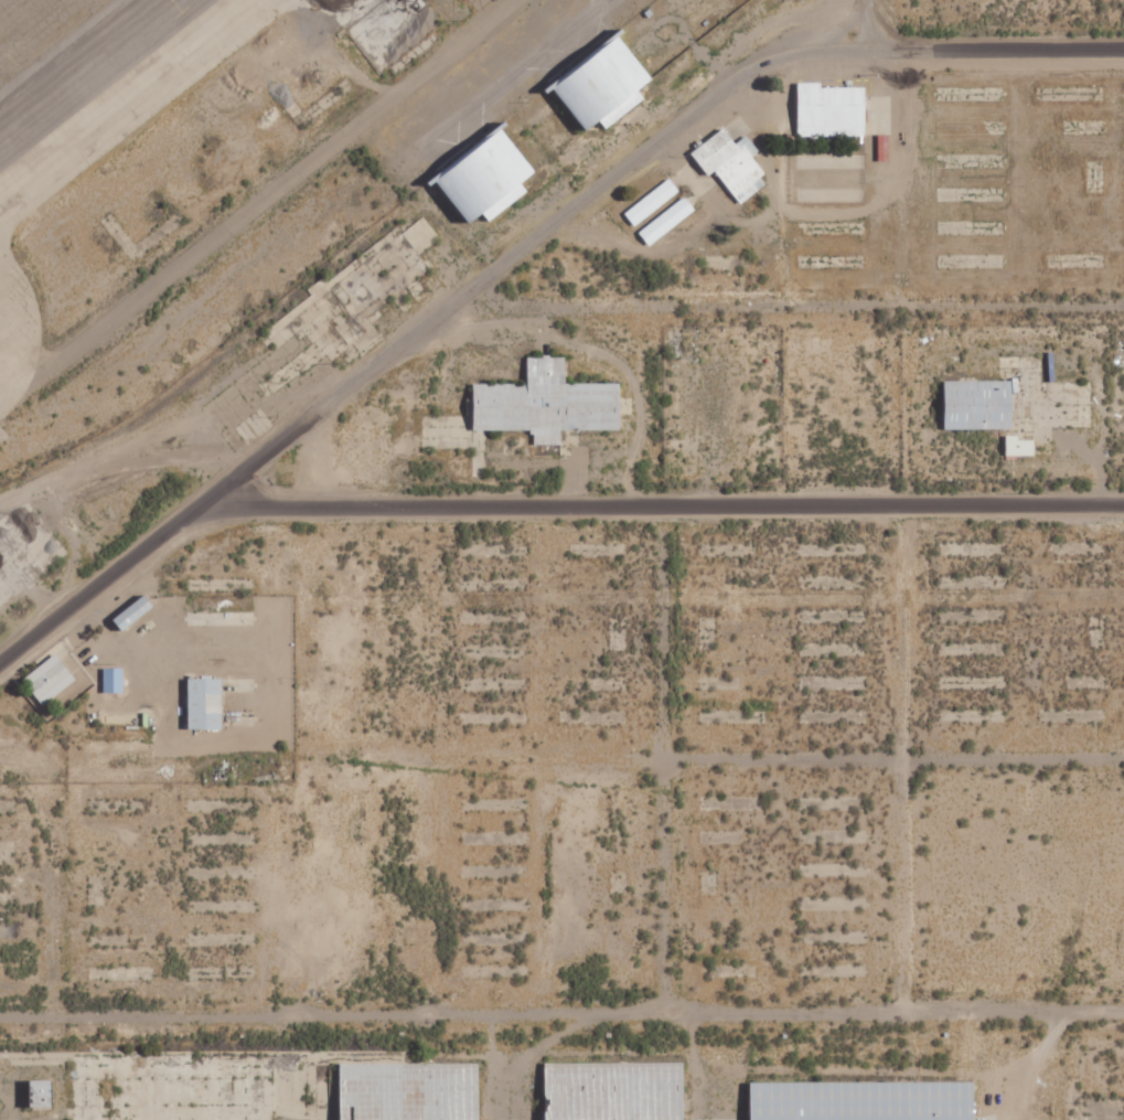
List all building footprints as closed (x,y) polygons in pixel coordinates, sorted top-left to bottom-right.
[(556,87),(589,128),(656,77),(621,34),(556,87)] [(799,135),(867,136),(868,87),(823,86),(823,83),(800,82),(799,135)] [(438,180),(505,128),(542,170),(474,222),(438,180)] [(771,182),(752,156),(759,151),(748,135),(737,143),(726,128),(692,152),(709,176),(717,171),(740,204),(771,182)] [(625,213),(636,226),(667,202),(666,201),(680,190),(671,178),(625,213)] [(639,229),(648,244),(697,212),(688,197),(639,229)] [(623,383),(567,383),(567,356),(529,357),(529,383),(476,384),(477,431),(534,430),(534,445),(562,445),(562,430),(623,430),(623,383)] [(1016,381),(948,380),(947,429),(1015,430),(1016,381)] [(1007,456),(1036,456),(1036,440),(1020,440),(1019,435),(1007,436),(1007,456)] [(44,706),(78,679),(57,653),(23,680),(44,706)] [(124,668),(104,668),(104,692),(125,692),(124,668)] [(225,729),(224,679),(190,679),(190,729),(225,729)] [(686,1061),(547,1063),(548,1100),(550,1100),(550,1119),(687,1119),(686,1061)] [(342,1107),(353,1107),(353,1118),(354,1118),(354,1119),(482,1119),(482,1064),(342,1065),(342,1107)] [(978,1081),(754,1082),(754,1119),(978,1119),(978,1081)]
